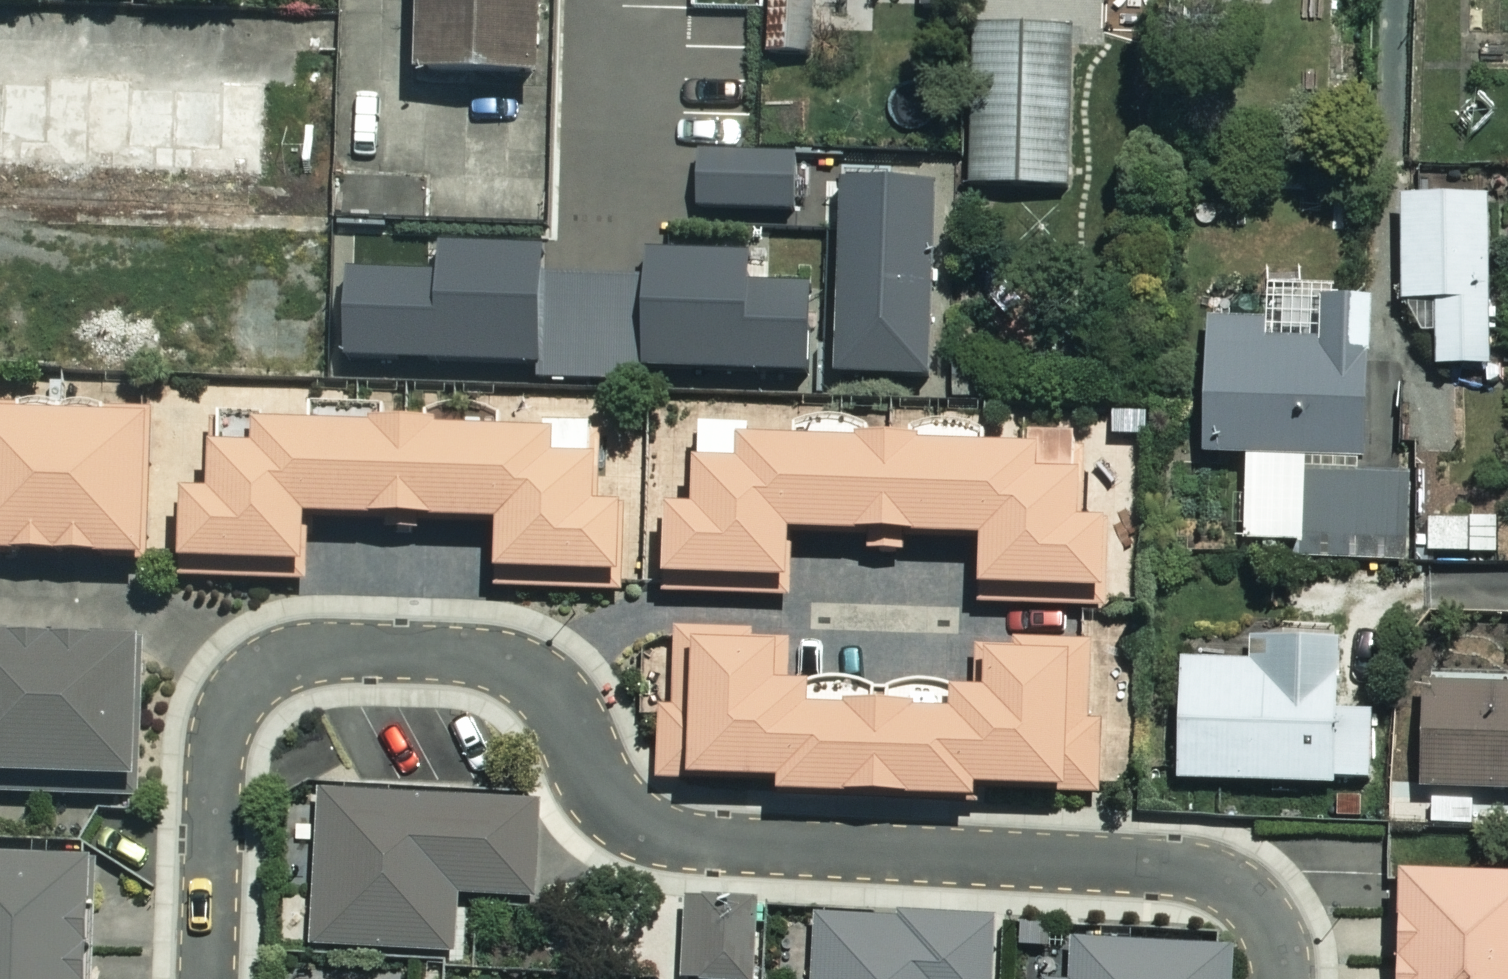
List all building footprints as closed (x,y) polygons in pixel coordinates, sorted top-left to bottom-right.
[(535,0),(415,0),(413,80),(533,83),(535,0)] [(767,57),(802,58),(803,0),(769,0),(767,57)] [(916,20),(957,22),(958,0),(917,0),(916,20)] [(972,189),(1072,189),(1073,42),(1085,42),(1085,0),(973,0),(972,189)] [(0,42),(0,163),(180,170),(184,48),(0,42)] [(949,165),(686,159),(684,229),(948,235),(949,165)] [(1439,376),(1500,375),(1496,207),(1398,209),(1401,307),(1437,307),(1439,376)] [(667,248),(586,248),(586,237),(0,220),(0,367),(944,394),(948,250),(667,240),(667,248)] [(1246,460),(1378,458),(1379,302),(1330,302),(1330,291),(1267,290),(1266,325),(1203,325),(1202,459),(1246,460)] [(1421,570),(1507,569),(1507,384),(1399,386),(1400,443),(1418,442),(1421,570)] [(0,412),(0,558),(143,564),(151,389),(68,385),(67,415),(0,412)] [(864,539),(863,562),(901,563),(902,540),(978,542),(977,593),(1093,596),(1093,615),(1135,616),(1140,425),(978,421),(977,449),(695,442),(693,514),(663,514),(661,582),(783,586),(785,537),(864,539)] [(588,436),(211,426),(209,501),(179,500),(178,568),(302,571),(303,522),(495,527),(494,577),(632,580),(635,469),(588,467),(588,436)] [(1378,458),(1246,460),(1245,559),(1406,560),(1407,459),(1378,458)] [(1338,641),(1242,641),(1242,663),(1174,662),(1173,780),(1365,781),(1365,663),(1338,663),(1338,641)] [(790,648),(674,646),(673,697),(654,696),(653,784),(775,786),(775,801),(971,804),(971,793),(1096,795),(1097,722),(1128,722),(1129,648),(981,645),(980,702),(820,703),(789,676),(790,648)] [(0,647),(0,783),(136,785),(138,648),(0,647)] [(1420,690),(1419,793),(1507,794),(1507,691),(1420,690)] [(535,804),(317,796),(312,951),(453,955),(455,896),(532,898),(535,804)] [(0,860),(0,978),(84,978),(89,864),(0,860)] [(1395,881),(1395,978),(1507,978),(1507,881),(1395,881)] [(685,910),(681,978),(749,978),(753,914),(685,910)] [(815,916),(812,978),(990,978),(993,925),(815,916)] [(1072,944),(1071,978),(1226,978),(1227,950),(1072,944)]
